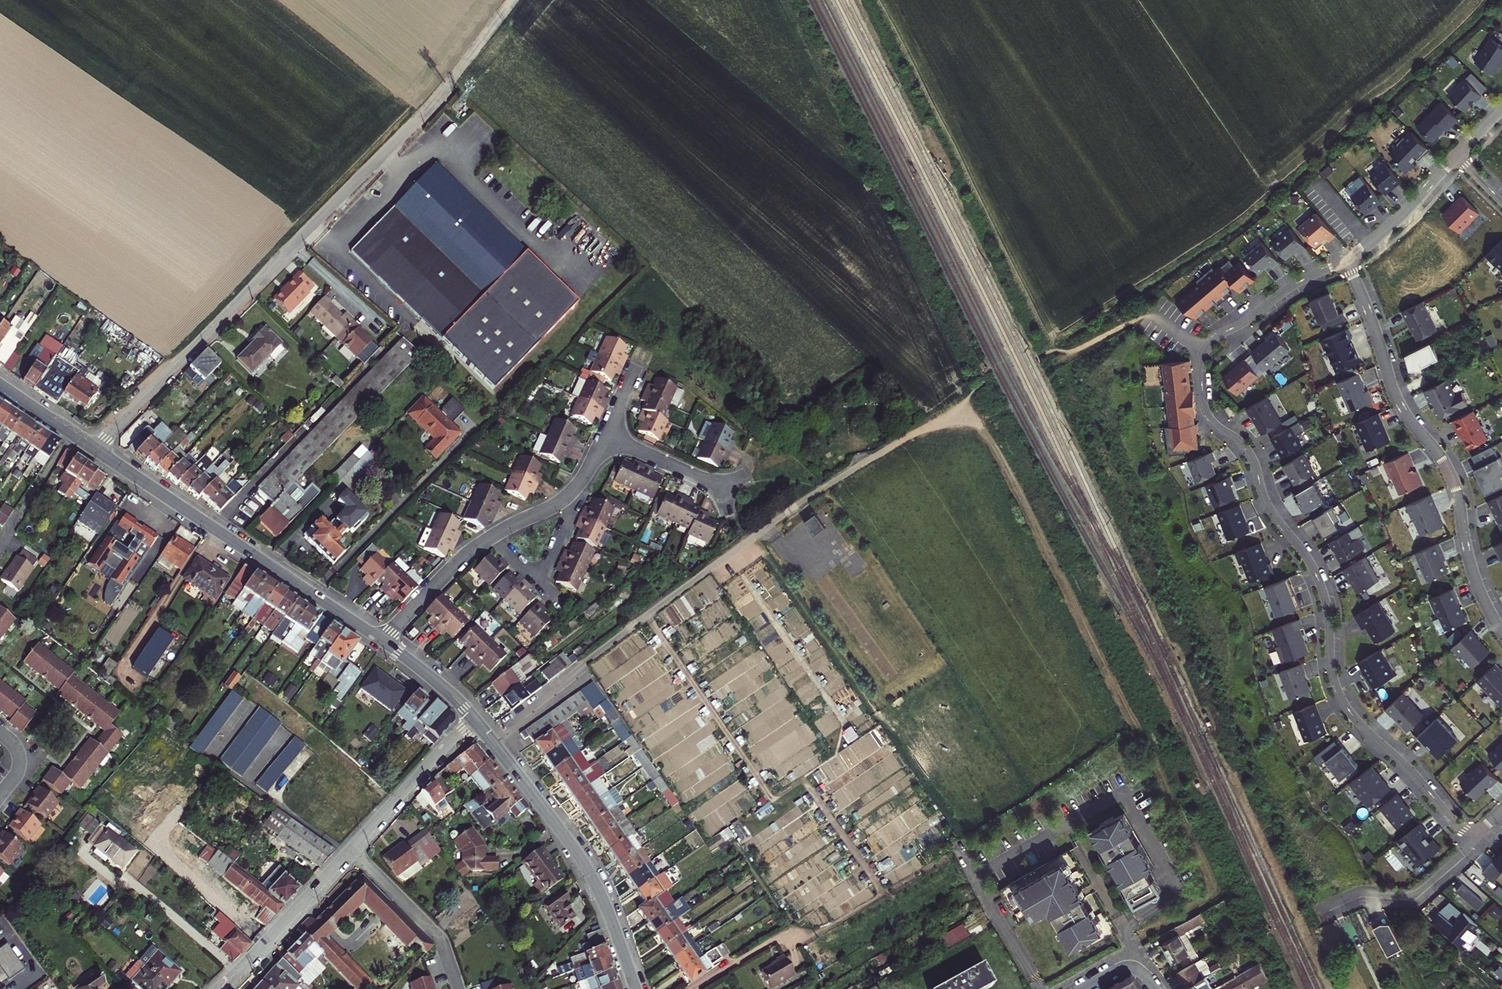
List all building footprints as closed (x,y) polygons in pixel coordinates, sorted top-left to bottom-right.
[(1490,39),(1474,62),(1490,74),(1500,60),(1501,60),(1501,59),(1501,47),(1490,39)] [(1487,88),(1470,72),(1468,74),(1475,80),(1470,85),(1480,95),(1487,88)] [(1475,80),(1468,74),(1448,96),(1463,111),(1469,105),(1469,103),(1473,100),(1474,101),(1480,95),(1470,85),(1475,80)] [(1457,119),(1440,102),(1416,127),(1431,142),(1444,129),(1446,131),(1457,119)] [(1428,149),(1410,132),(1404,139),(1403,137),(1396,144),(1398,146),(1390,154),(1398,162),(1396,163),(1404,171),(1416,158),(1418,160),(1428,149)] [(1400,181),(1383,162),(1375,169),(1376,171),(1370,177),(1383,193),(1389,188),(1390,189),(1400,181)] [(351,251),(493,390),(578,304),(436,165),(351,251)] [(1381,202),(1365,184),(1350,196),(1365,214),(1374,206),(1374,207),(1381,202)] [(1334,236),(1315,213),(1298,228),(1314,246),(1324,237),(1327,241),(1334,236)] [(1305,248),(1289,229),(1272,244),(1285,259),(1296,250),(1299,254),(1305,248)] [(1485,255),(1494,264),(1498,264),(1501,268),(1501,238),(1485,255)] [(1278,262),(1262,243),(1244,257),(1257,273),(1268,264),(1271,268),(1278,262)] [(1253,280),(1239,262),(1233,267),(1228,261),(1219,269),(1234,286),(1239,292),(1253,280)] [(1234,286),(1219,269),(1214,273),(1211,269),(1204,275),(1225,301),(1232,295),(1228,291),(1234,286)] [(273,300),(288,314),(314,287),(299,273),(273,300)] [(22,275),(19,279),(25,283),(27,279),(22,275)] [(1225,301),(1204,275),(1196,282),(1199,285),(1194,290),(1209,308),(1215,303),(1218,306),(1225,301)] [(1209,308),(1194,290),(1177,304),(1196,319),(1209,308)] [(1338,314),(1329,293),(1310,301),(1323,331),(1346,321),(1342,312),(1338,314)] [(310,312),(337,339),(353,322),(345,314),(342,317),(329,304),(330,303),(325,297),(310,312)] [(1436,330),(1422,302),(1402,312),(1405,319),(1406,318),(1417,340),(1436,330)] [(36,318),(30,313),(23,324),(14,318),(8,327),(2,323),(0,327),(0,366),(2,367),(11,354),(36,318)] [(372,342),(358,329),(359,328),(353,322),(337,339),(357,358),(372,342)] [(1352,338),(1348,328),(1320,341),(1324,350),(1326,349),(1336,372),(1359,362),(1349,339),(1352,338)] [(237,361),(251,375),(281,345),(265,329),(250,344),(251,346),(237,361)] [(1289,350),(1273,332),(1265,339),(1266,341),(1251,354),(1265,370),(1289,350)] [(34,389),(62,347),(54,341),(46,336),(39,347),(44,350),(23,381),(34,389)] [(64,344),(65,343),(57,337),(54,341),(62,347),(64,344)] [(620,358),(622,355),(625,347),(605,338),(597,355),(622,366),(625,360),(620,358)] [(243,502),(259,518),(293,483),(355,420),(361,414),(419,355),(402,339),(243,502)] [(1439,358),(1430,342),(1405,355),(1409,370),(1422,370),(1422,367),(1439,358)] [(364,352),(370,358),(378,349),(373,344),(364,352)] [(81,368),(75,363),(78,358),(68,351),(62,347),(34,389),(56,404),(63,394),(81,368)] [(221,364),(206,350),(189,368),(203,382),(209,376),(221,364)] [(584,370),(589,372),(597,355),(591,352),(584,370)] [(9,372),(18,359),(11,354),(2,367),(9,372)] [(1265,370),(1251,354),(1244,360),(1258,376),(1265,370)] [(589,372),(590,372),(589,374),(588,377),(603,384),(605,379),(610,381),(613,374),(615,370),(620,372),(622,366),(597,355),(589,372)] [(1258,376),(1244,360),(1235,367),(1236,368),(1223,379),(1236,395),(1258,376)] [(1191,370),(1189,361),(1163,364),(1166,386),(1188,383),(1187,371),(1191,370)] [(95,390),(101,382),(88,373),(89,373),(81,368),(63,394),(84,409),(96,391),(95,390)] [(199,386),(203,382),(189,368),(183,373),(191,381),(192,380),(199,386)] [(1364,387),(1358,373),(1337,382),(1350,411),(1372,401),(1367,390),(1363,392),(1362,389),(1364,387)] [(601,402),(602,398),(606,391),(600,388),(603,384),(588,377),(581,374),(579,378),(585,381),(578,399),(603,410),(605,404),(601,402)] [(213,380),(209,376),(203,382),(208,386),(213,380)] [(332,381),(339,388),(343,384),(336,377),(332,381)] [(662,382),(674,388),(676,383),(664,378),(662,382)] [(645,388),(642,394),(668,406),(675,389),(675,388),(674,388),(662,382),(655,379),(652,387),(650,390),(645,388)] [(1455,395),(1446,379),(1424,390),(1431,404),(1432,403),(1435,408),(1433,409),(1438,418),(1467,403),(1461,392),(1455,395)] [(527,389),(538,394),(543,383),(536,380),(527,389)] [(1190,395),(1188,383),(1166,386),(1168,407),(1194,404),(1193,395),(1190,395)] [(668,406),(675,409),(682,392),(675,389),(668,406)] [(641,410),(661,419),(666,409),(668,406),(642,394),(640,400),(645,402),(641,410)] [(407,413),(411,416),(425,401),(421,397),(407,413)] [(1281,423),(1266,397),(1246,409),(1250,416),(1251,415),(1255,423),(1256,422),(1258,425),(1257,426),(1262,434),(1281,423)] [(246,402),(251,407),(255,402),(250,398),(246,402)] [(425,450),(434,460),(459,434),(450,426),(465,411),(452,399),(442,409),(442,412),(447,417),(444,420),(425,401),(411,416),(435,440),(425,450)] [(595,414),(600,416),(603,410),(578,399),(570,416),(590,425),(594,417),(595,414)] [(12,410),(3,404),(0,409),(0,429),(12,410)] [(1196,412),(1194,404),(1168,407),(1171,428),(1193,425),(1192,413),(1196,412)] [(1225,408),(1229,417),(1234,414),(1230,406),(1225,408)] [(7,439),(22,416),(12,410),(0,429),(0,441),(4,443),(7,439)] [(656,440),(658,441),(666,421),(661,419),(641,410),(638,417),(643,419),(642,422),(637,432),(645,435),(656,440)] [(1487,439),(1473,411),(1452,421),(1460,437),(1463,435),(1464,439),(1464,441),(1468,449),(1487,439)] [(361,414),(355,420),(359,424),(365,418),(361,414)] [(1382,425),(1377,414),(1355,424),(1367,451),(1388,442),(1381,425),(1382,425)] [(12,451),(31,423),(22,416),(7,439),(10,442),(9,443),(12,445),(0,463),(0,469),(12,451)] [(554,420),(546,437),(572,449),(574,442),(569,440),(571,437),(575,429),(565,425),(557,421),(554,420)] [(698,438),(704,441),(711,425),(705,422),(698,438)] [(1303,431),(1298,422),(1271,438),(1275,445),(1276,444),(1284,457),(1301,446),(1295,436),(1303,431)] [(24,453),(41,429),(31,423),(12,451),(17,455),(20,451),(24,453)] [(139,438),(129,449),(135,454),(144,463),(172,435),(161,424),(152,432),(148,428),(146,428),(139,435),(139,438)] [(704,441),(729,452),(732,446),(727,444),(728,441),(732,433),(723,429),(712,424),(711,425),(704,441)] [(1198,433),(1197,424),(1193,425),(1171,428),(1165,428),(1168,456),(1185,454),(1185,450),(1197,448),(1195,434),(1198,433)] [(25,464),(29,467),(50,435),(41,429),(24,453),(30,457),(26,463),(25,464)] [(174,450),(176,448),(179,446),(185,439),(186,438),(177,429),(172,435),(144,463),(144,464),(146,462),(154,470),(174,450)] [(282,439),(286,444),(294,437),(289,432),(282,439)] [(188,442),(189,443),(195,437),(191,433),(186,438),(185,439),(188,442)] [(37,462),(43,466),(60,442),(50,435),(29,467),(23,475),(26,477),(37,462)] [(643,439),(654,444),(656,440),(645,435),(643,439)] [(546,437),(539,454),(541,456),(549,459),(559,464),(563,456),(564,452),(569,455),(572,449),(546,437)] [(181,448),(182,449),(188,442),(185,439),(179,446),(181,448)] [(704,441),(696,459),(716,468),(720,460),(721,456),(726,459),(729,452),(704,441)] [(1492,446),(1471,456),(1477,468),(1481,476),(1478,478),(1475,479),(1483,495),(1501,486),(1501,477),(1501,474),(1501,459),(1500,456),(1498,457),(1492,446)] [(157,469),(165,478),(185,457),(179,450),(176,448),(174,450),(154,470),(155,471),(157,469)] [(64,496),(86,463),(66,450),(57,465),(66,470),(58,482),(63,484),(57,492),(64,496)] [(376,461),(379,457),(373,452),(370,455),(376,461)] [(1215,460),(1212,452),(1188,461),(1196,482),(1215,474),(1211,462),(1215,460)] [(21,459),(26,463),(30,457),(24,453),(21,459)] [(362,458),(371,467),(376,461),(370,455),(367,453),(362,458)] [(1412,466),(1407,453),(1385,462),(1387,467),(1386,468),(1390,479),(1392,478),(1399,494),(1422,484),(1416,471),(1413,472),(1411,466),(1412,466)] [(1314,474),(1303,454),(1282,466),(1286,472),(1287,472),(1295,485),(1314,474)] [(167,476),(176,484),(196,464),(187,455),(185,457),(165,478),(167,476)] [(178,483),(186,491),(212,465),(213,464),(204,455),(196,464),(176,484),(176,485),(178,483)] [(458,460),(462,463),(467,458),(463,455),(458,460)] [(328,480),(335,487),(351,469),(358,462),(352,456),(328,480)] [(535,477),(536,474),(540,466),(519,457),(512,474),(537,485),(540,479),(535,477)] [(358,462),(367,471),(371,467),(362,458),(358,462)] [(197,499),(222,473),(230,465),(225,461),(216,470),(212,465),(186,491),(187,492),(188,490),(197,499)] [(614,467),(609,479),(611,481),(633,490),(644,465),(638,462),(635,467),(632,465),(622,461),(619,469),(614,467)] [(351,469),(360,478),(367,471),(358,462),(351,469)] [(86,463),(64,496),(68,499),(72,493),(87,502),(90,497),(77,489),(81,484),(94,492),(105,475),(86,463)] [(633,490),(652,499),(661,479),(652,475),(648,473),(651,468),(644,465),(633,490)] [(342,495),(347,492),(360,478),(351,469),(335,487),(334,487),(342,495)] [(201,496),(209,504),(231,482),(222,473),(197,499),(201,496)] [(534,491),(537,485),(512,474),(504,491),(524,500),(528,493),(529,489),(534,491)] [(1233,484),(1230,476),(1206,486),(1214,507),(1235,498),(1230,485),(1233,484)] [(209,504),(218,513),(242,489),(233,480),(231,482),(209,504)] [(1326,501),(1315,482),(1293,495),(1297,502),(1298,501),(1306,513),(1326,501)] [(281,519),(288,525),(319,493),(312,485),(304,493),(293,483),(259,518),(271,530),(281,519)] [(470,502),(496,514),(498,508),(493,505),(495,502),(498,494),(478,485),(470,502)] [(308,541),(332,565),(349,549),(339,539),(367,510),(347,492),(342,495),(337,501),(346,509),(335,520),(341,525),(333,533),(319,520),(310,529),(315,534),(308,541)] [(665,494),(656,515),(676,524),(687,499),(681,495),(678,500),(675,499),(665,494)] [(1436,507),(1430,494),(1407,505),(1412,518),(1414,517),(1422,534),(1443,525),(1438,512),(1437,513),(1434,508),(1436,507)] [(1487,502),(1492,512),(1493,512),(1501,529),(1501,494),(1487,502)] [(96,495),(78,521),(98,535),(116,509),(96,495)] [(579,517),(604,528),(613,509),(615,504),(601,498),(598,502),(593,499),(589,509),(587,513),(582,510),(579,517)] [(693,501),(687,499),(676,524),(689,530),(699,509),(691,506),(693,501)] [(493,520),(496,514),(470,502),(463,520),(483,529),(486,521),(488,517),(493,520)] [(1344,511),(1339,502),(1312,518),(1317,528),(1319,527),(1320,526),(1324,533),(1328,531),(1330,534),(1340,528),(1336,522),(1341,519),(1338,514),(1344,511)] [(2,527),(14,511),(4,504),(0,509),(0,526),(2,527)] [(1239,505),(1217,513),(1228,540),(1248,533),(1241,516),(1243,515),(1239,505)] [(689,530),(687,535),(707,544),(716,523),(707,519),(703,517),(705,512),(699,509),(689,530)] [(817,513),(805,522),(815,536),(827,528),(817,513)] [(137,522),(125,514),(119,524),(117,527),(125,533),(134,539),(126,551),(117,545),(106,538),(88,565),(99,572),(105,565),(115,572),(110,580),(106,587),(104,594),(104,603),(110,607),(121,590),(158,537),(143,526),(141,529),(135,525),(137,522)] [(454,535),(456,531),(459,524),(439,514),(431,532),(456,543),(459,537),(454,535)] [(575,539),(596,548),(604,528),(579,517),(576,523),(581,526),(580,529),(575,539)] [(271,530),(277,536),(288,525),(281,519),(271,530)] [(106,538),(117,545),(125,533),(117,527),(119,524),(116,522),(106,538)] [(1325,537),(1330,534),(1328,531),(1324,533),(1320,526),(1319,527),(1325,537)] [(158,537),(121,590),(132,597),(156,561),(159,557),(173,536),(163,529),(158,537)] [(449,547),(454,549),(456,543),(431,532),(424,529),(417,545),(424,548),(423,549),(444,558),(447,550),(449,547)] [(1335,555),(1340,563),(1365,548),(1358,538),(1353,541),(1348,532),(1329,543),(1333,550),(1334,549),(1337,554),(1335,555)] [(173,566),(180,571),(195,550),(188,545),(187,546),(173,536),(159,557),(173,566)] [(1439,542),(1416,551),(1428,581),(1451,571),(1439,542)] [(560,561),(585,572),(594,552),(573,543),(569,553),(567,556),(563,554),(560,561)] [(1243,564),(1250,582),(1274,573),(1270,563),(1267,564),(1262,552),(1264,552),(1261,543),(1236,553),(1240,565),(1243,564)] [(366,582),(370,587),(378,579),(390,567),(376,554),(378,552),(371,545),(357,559),(364,566),(361,570),(366,576),(369,579),(366,582)] [(16,557),(1,581),(17,592),(33,569),(32,568),(37,561),(22,551),(17,558),(16,557)] [(499,565),(497,562),(489,555),(474,571),(489,586),(508,566),(503,561),(499,565)] [(630,563),(636,565),(639,558),(634,555),(630,563)] [(159,557),(156,561),(170,570),(173,566),(159,557)] [(1365,557),(1343,570),(1349,579),(1358,593),(1379,580),(1365,557)] [(393,563),(404,574),(408,569),(398,559),(393,563)] [(431,565),(433,567),(439,561),(438,559),(431,565)] [(197,560),(184,579),(215,600),(228,581),(197,560)] [(556,582),(576,591),(585,572),(560,561),(557,567),(561,569),(560,573),(556,582)] [(390,567),(378,579),(384,585),(380,589),(385,594),(404,574),(393,563),(390,567)] [(618,564),(617,573),(624,574),(625,565),(618,564)] [(99,572),(110,580),(115,572),(105,565),(99,572)] [(242,612),(265,581),(244,566),(224,594),(225,594),(229,598),(234,601),(231,605),(242,613),(242,612)] [(396,597),(402,603),(418,587),(404,574),(385,594),(390,598),(393,594),(396,597)] [(504,600),(523,580),(518,576),(514,580),(508,574),(503,579),(498,584),(493,589),(504,600)] [(1297,607),(1290,589),(1293,588),(1289,578),(1266,586),(1277,615),(1297,607)] [(523,580),(504,600),(519,615),(527,606),(534,599),(527,592),(524,589),(528,585),(523,580)] [(253,619),(276,588),(265,581),(242,612),(253,620),(253,619)] [(52,587),(43,599),(51,604),(60,592),(52,587)] [(1455,587),(1430,597),(1444,631),(1469,620),(1455,587)] [(253,619),(257,622),(263,626),(287,595),(276,588),(253,619)] [(225,594),(217,606),(221,609),(229,598),(225,594)] [(287,595),(263,626),(273,634),(297,602),(287,595)] [(434,620),(430,624),(435,629),(454,609),(441,596),(425,612),(431,618),(434,620)] [(576,604),(582,610),(585,606),(580,600),(576,604)] [(273,634),(272,634),(282,642),(307,608),(300,604),(297,602),(273,634)] [(1378,602),(1354,615),(1362,629),(1366,626),(1375,642),(1395,631),(1378,602)] [(519,622),(534,638),(550,622),(542,615),(540,612),(543,608),(538,603),(519,622)] [(585,612),(589,617),(600,608),(596,603),(585,612)] [(519,615),(521,616),(529,608),(527,606),(519,615)] [(15,620),(0,608),(0,628),(5,632),(15,620)] [(307,608),(282,642),(298,653),(304,644),(302,642),(305,638),(315,646),(331,625),(307,608)] [(452,638),(457,633),(468,622),(454,609),(435,629),(440,633),(443,630),(446,632),(452,638)] [(1276,647),(1282,663),(1309,653),(1299,629),(1303,627),(1299,619),(1272,629),(1278,646),(1276,647)] [(468,622),(457,633),(459,634),(470,624),(468,622)] [(250,623),(241,636),(245,638),(254,625),(250,623)] [(315,646),(313,650),(317,653),(313,658),(316,660),(311,668),(314,671),(317,668),(321,662),(343,632),(331,625),(315,646)] [(466,656),(471,661),(490,641),(475,626),(474,628),(462,640),(460,642),(467,649),(470,652),(466,656)] [(460,639),(462,640),(474,628),(472,626),(460,639)] [(662,632),(666,638),(670,636),(666,629),(662,632)] [(173,640),(158,630),(132,668),(147,678),(173,640)] [(1463,653),(1472,663),(1489,649),(1472,630),(1453,647),(1460,655),(1463,653)] [(330,706),(336,710),(362,675),(343,661),(358,642),(343,632),(321,662),(332,670),(328,676),(339,684),(335,690),(334,691),(338,694),(330,706)] [(272,634),(269,639),(279,646),(282,642),(272,634)] [(652,639),(657,645),(660,643),(656,636),(652,639)] [(483,665),(491,672),(506,656),(490,641),(471,661),(477,666),(480,662),(483,665)] [(528,650),(531,653),(533,652),(541,645),(539,642),(528,650)] [(50,654),(38,644),(23,662),(35,672),(50,654)] [(522,649),(516,654),(519,658),(525,653),(522,649)] [(1365,678),(1371,689),(1394,676),(1379,650),(1358,663),(1364,673),(1366,672),(1369,676),(1365,678)] [(501,698),(519,684),(525,679),(518,671),(536,657),(533,652),(531,653),(491,685),(501,698)] [(572,665),(570,663),(563,653),(549,663),(551,666),(541,673),(548,683),(572,665)] [(50,654),(35,672),(47,681),(62,663),(50,654)] [(108,658),(101,669),(109,675),(116,664),(108,658)] [(1477,678),(1499,705),(1501,702),(1501,668),(1497,661),(1477,678)] [(321,662),(317,668),(328,676),(332,670),(321,662)] [(62,663),(47,681),(59,691),(71,676),(74,673),(62,663)] [(1280,672),(1291,699),(1310,691),(1307,682),(1305,681),(1303,674),(1305,673),(1301,664),(1280,672)] [(686,668),(691,674),(694,671),(690,665),(686,668)] [(405,690),(376,669),(362,688),(391,709),(405,690)] [(172,670),(159,688),(160,689),(159,691),(164,695),(178,674),(172,670)] [(234,672),(224,686),(231,691),(241,678),(234,672)] [(677,674),(681,681),(685,678),(680,672),(677,674)] [(59,691),(57,694),(69,704),(84,686),(71,676),(59,691)] [(116,681),(109,676),(105,682),(112,687),(116,681)] [(328,676),(324,682),(335,690),(339,684),(328,676)] [(0,685),(0,709),(14,692),(2,683),(0,685)] [(501,698),(511,711),(540,689),(536,683),(532,685),(528,688),(524,691),(519,684),(501,698)] [(586,688),(595,700),(601,696),(592,683),(586,688)] [(84,686),(69,704),(81,713),(95,695),(84,686)] [(283,698),(290,701),(296,689),(289,686),(283,698)] [(580,692),(589,704),(595,700),(586,688),(580,692)] [(227,697),(238,705),(242,699),(231,691),(227,697)] [(0,709),(0,711),(11,720),(23,705),(26,702),(14,692),(0,709)] [(406,723),(402,727),(407,732),(424,714),(432,705),(417,692),(397,714),(406,723)] [(588,705),(589,704),(580,692),(574,696),(582,708),(588,705)] [(1403,693),(1386,709),(1392,716),(1393,715),(1396,718),(1408,731),(1424,716),(1403,693)] [(95,695),(81,713),(93,722),(107,704),(95,695)] [(568,700),(576,713),(577,712),(582,708),(574,696),(568,700)] [(598,720),(604,716),(611,711),(601,696),(595,700),(589,704),(588,705),(593,712),(598,720)] [(238,705),(227,697),(223,703),(234,711),(238,705)] [(154,707),(158,701),(154,698),(150,704),(154,707)] [(570,717),(576,713),(568,700),(562,705),(570,717)] [(410,740),(418,731),(434,745),(454,722),(455,717),(446,709),(446,710),(436,701),(432,705),(424,714),(407,732),(403,737),(406,739),(407,737),(410,740)] [(711,703),(715,710),(719,707),(715,701),(711,703)] [(219,708),(230,716),(234,711),(223,703),(219,708)] [(110,726),(119,714),(107,704),(93,722),(104,732),(105,732),(110,726)] [(1315,704),(1294,712),(1305,742),(1325,734),(1317,713),(1319,713),(1315,704)] [(11,720),(8,723),(21,733),(36,715),(23,705),(11,720)] [(564,722),(565,721),(570,717),(562,705),(555,709),(564,722)] [(577,712),(582,720),(593,712),(588,705),(582,708),(577,712)] [(701,710),(706,716),(709,714),(705,707),(701,710)] [(215,714),(226,722),(230,716),(219,708),(215,714)] [(255,714),(266,722),(270,716),(259,708),(255,714)] [(558,726),(559,725),(564,722),(555,709),(549,713),(558,726)] [(621,724),(618,720),(611,711),(604,716),(613,729),(620,724),(621,724)] [(543,718),(552,730),(558,726),(549,713),(543,718)] [(210,720),(221,728),(226,722),(215,714),(210,720)] [(251,719),(262,727),(266,722),(255,714),(251,719)] [(636,714),(630,717),(637,730),(643,726),(636,714)] [(167,715),(160,724),(170,732),(177,722),(167,715)] [(266,722),(277,730),(281,724),(270,716),(266,722)] [(1438,717),(1417,737),(1424,744),(1426,742),(1427,743),(1430,742),(1432,745),(1432,748),(1433,749),(1440,756),(1458,739),(1438,717)] [(546,734),(552,730),(543,718),(537,722),(546,734)] [(247,724),(258,732),(262,727),(251,719),(247,724)] [(206,725),(217,733),(221,728),(210,720),(206,725)] [(534,744),(543,758),(575,736),(575,735),(565,721),(564,722),(559,725),(560,726),(534,744)] [(262,727),(273,735),(277,730),(266,722),(262,727)] [(531,726),(539,739),(546,734),(537,722),(531,726)] [(244,729),(254,738),(258,732),(247,724),(244,729)] [(622,743),(625,740),(629,738),(620,724),(613,729),(619,737),(622,743)] [(202,731),(213,739),(217,733),(206,725),(202,731)] [(95,744),(108,754),(122,736),(110,726),(105,732),(104,732),(95,744)] [(525,731),(533,743),(539,739),(531,726),(525,731)] [(258,732),(269,740),(273,735),(262,727),(258,732)] [(240,735),(251,743),(254,738),(244,729),(240,735)] [(198,737),(209,745),(213,739),(202,731),(198,737)] [(520,734),(524,740),(528,737),(524,731),(520,734)] [(254,738),(265,746),(269,740),(258,732),(254,738)] [(236,740),(247,748),(251,743),(240,735),(236,740)] [(543,758),(553,771),(579,753),(571,743),(577,739),(575,736),(543,758)] [(624,753),(628,758),(633,755),(640,750),(631,736),(629,738),(625,740),(630,748),(624,753)] [(194,742),(205,750),(209,745),(198,737),(194,742)] [(610,744),(612,748),(618,744),(619,745),(622,743),(619,737),(610,744)] [(735,739),(740,746),(744,743),(739,737),(735,739)] [(251,743),(261,751),(265,746),(254,738),(251,743)] [(290,743),(301,752),(305,747),(305,746),(295,738),(290,743)] [(80,751),(98,766),(108,754),(95,744),(90,739),(80,751)] [(232,745),(243,753),(247,748),(236,740),(232,745)] [(189,748),(200,756),(205,750),(194,742),(189,748)] [(1433,749),(1432,748),(1432,745),(1430,742),(1427,743),(1426,742),(1424,744),(1430,751),(1433,749)] [(247,748),(257,756),(261,751),(251,743),(247,748)] [(286,748),(296,757),(301,752),(290,743),(286,748)] [(726,746),(730,752),(734,750),(729,743),(726,746)] [(1489,755),(1501,768),(1501,743),(1489,755)] [(228,750),(239,758),(243,753),(232,745),(228,750)] [(456,759),(445,768),(452,777),(463,768),(470,776),(488,761),(475,745),(456,759)] [(243,753),(254,761),(257,756),(247,748),(243,753)] [(282,754),(292,762),(296,757),(286,748),(282,754)] [(224,755),(235,764),(239,758),(228,750),(224,755)] [(633,755),(643,768),(649,763),(640,750),(633,755)] [(1343,750),(1328,763),(1341,779),(1358,765),(1352,757),(1350,759),(1343,750)] [(71,763),(89,778),(98,766),(80,751),(71,763)] [(239,758),(250,767),(254,761),(243,753),(239,758)] [(553,771),(562,784),(588,766),(579,753),(553,771)] [(278,759),(288,767),(292,762),(282,754),(278,759)] [(224,755),(220,761),(231,769),(235,764),(224,755)] [(235,764),(246,772),(250,767),(239,758),(235,764)] [(273,764),(284,773),(288,767),(278,759),(273,764)] [(289,778),(302,766),(296,760),(284,773),(289,778)] [(483,793),(490,788),(503,779),(488,761),(470,776),(483,793)] [(562,784),(571,798),(597,780),(603,775),(594,762),(588,766),(562,784)] [(70,783),(79,790),(89,778),(71,763),(61,775),(70,783)] [(643,768),(652,781),(659,777),(649,763),(643,768)] [(1461,783),(1475,798),(1489,785),(1490,786),(1498,779),(1483,763),(1461,783)] [(231,769),(242,777),(246,772),(235,764),(231,769)] [(269,769),(279,778),(284,773),(273,764),(269,769)] [(1390,790),(1372,766),(1350,783),(1369,807),(1390,790)] [(52,768),(42,780),(60,795),(70,783),(61,775),(52,768)] [(269,769),(265,774),(275,783),(277,780),(279,778),(269,769)] [(759,774),(764,781),(768,778),(763,772),(759,774)] [(260,780),(271,788),(275,783),(265,774),(260,780)] [(431,784),(442,799),(450,792),(437,774),(430,782),(431,784)] [(646,786),(650,792),(652,790),(656,787),(658,789),(662,795),(668,790),(659,777),(646,786)] [(750,781),(754,787),(758,784),(753,778),(750,781)] [(508,810),(515,818),(527,808),(503,779),(490,788),(494,792),(491,794),(497,801),(485,811),(481,806),(479,808),(473,800),(464,807),(464,806),(463,806),(483,832),(508,810)] [(256,785),(266,794),(267,792),(271,788),(260,780),(256,785)] [(571,798),(580,811),(606,793),(597,780),(571,798)] [(447,806),(442,799),(431,784),(420,792),(420,793),(415,798),(424,809),(429,803),(437,814),(447,806)] [(58,802),(38,786),(32,794),(34,796),(27,805),(45,819),(58,802)] [(616,806),(620,803),(622,802),(613,789),(606,793),(580,811),(590,825),(616,806)] [(861,795),(849,803),(840,789),(831,794),(841,809),(846,806),(856,821),(871,811),(861,795)] [(671,808),(678,803),(668,790),(662,795),(671,808)] [(1397,794),(1381,807),(1397,827),(1413,815),(1402,801),(1403,801),(1397,794)] [(616,806),(620,813),(625,810),(620,803),(616,806)] [(599,838),(625,820),(620,813),(616,806),(590,825),(599,838)] [(9,827),(27,842),(40,825),(20,809),(14,816),(16,818),(9,827)] [(275,810),(265,823),(279,834),(290,820),(275,810)] [(1154,866),(1140,842),(1131,827),(1132,826),(1124,813),(1115,819),(1104,825),(1095,830),(1104,846),(1111,858),(1124,883),(1125,883),(1130,892),(1136,905),(1161,891),(1149,869),(1154,866)] [(88,815),(78,827),(84,832),(85,831),(94,820),(88,815)] [(1104,825),(1115,819),(1114,815),(1102,822),(1104,825)] [(100,824),(94,820),(85,831),(91,836),(100,824)] [(276,838),(320,868),(334,852),(290,820),(279,834),(277,836),(276,838)] [(599,838),(608,852),(624,841),(621,836),(631,829),(625,820),(599,838)] [(279,834),(265,823),(263,826),(277,836),(279,834)] [(108,858),(122,868),(135,852),(117,838),(120,834),(108,824),(105,828),(100,824),(91,836),(87,841),(96,848),(93,853),(105,863),(108,858)] [(1420,824),(1398,841),(1410,855),(1411,854),(1420,865),(1429,858),(1429,859),(1432,856),(1440,849),(1433,840),(1431,841),(1427,836),(1429,834),(1420,824)] [(484,846),(471,828),(453,841),(462,853),(462,860),(484,859),(484,858),(483,852),(484,852),(484,846)] [(630,836),(634,833),(631,829),(621,836),(624,841),(630,836)] [(441,852),(425,830),(415,838),(431,859),(441,852)] [(2,831),(0,834),(0,858),(9,865),(23,848),(2,831)] [(163,860),(180,836),(174,832),(156,856),(163,860)] [(608,852),(617,865),(640,849),(630,836),(624,841),(608,852)] [(431,859),(415,838),(413,839),(429,861),(431,859)] [(383,859),(390,869),(396,877),(397,876),(399,880),(402,881),(404,881),(415,873),(410,867),(416,862),(420,867),(429,861),(413,839),(405,845),(403,843),(383,859)] [(266,927),(284,907),(260,887),(233,865),(221,856),(207,845),(198,857),(223,877),(224,875),(265,907),(255,919),(266,927)] [(227,849),(238,858),(240,856),(229,847),(227,849)] [(548,861),(550,859),(541,848),(521,863),(536,883),(533,885),(541,896),(562,880),(548,861)] [(238,858),(227,849),(221,856),(233,865),(238,858)] [(617,865),(626,878),(649,863),(640,849),(617,865)] [(484,859),(462,860),(462,862),(454,868),(461,878),(469,872),(497,871),(497,858),(484,858),(484,859)] [(1501,874),(1501,868),(1495,861),(1494,861),(1484,872),(1495,882),(1501,874)] [(410,867),(415,873),(421,869),(420,867),(416,862),(410,867)] [(1081,898),(1077,891),(1079,890),(1063,862),(1016,888),(1026,906),(1028,905),(1035,918),(1050,909),(1061,927),(1060,927),(1065,935),(1068,933),(1075,946),(1081,943),(1094,936),(1093,936),(1102,931),(1093,915),(1091,916),(1088,910),(1090,910),(1082,897),(1081,898)] [(626,878),(636,892),(658,876),(649,863),(626,878)] [(1469,879),(1479,868),(1473,863),(1463,873),(1469,879)] [(260,887),(284,907),(299,890),(284,876),(286,873),(278,866),(260,887)] [(1469,879),(1472,881),(1482,870),(1479,868),(1469,879)] [(0,870),(0,882),(2,884),(8,877),(2,872),(3,872),(0,870)] [(774,878),(778,893),(802,886),(798,871),(774,878)] [(645,905),(665,891),(672,886),(663,873),(658,876),(636,892),(645,905)] [(1462,884),(1464,885),(1469,879),(1463,873),(1457,879),(1462,884)] [(362,876),(320,916),(334,930),(363,902),(407,947),(412,941),(426,953),(433,947),(362,876)] [(1457,890),(1479,909),(1484,902),(1464,885),(1462,884),(1457,890)] [(469,890),(457,899),(462,906),(474,897),(469,890)] [(638,910),(646,923),(674,903),(665,891),(645,905),(638,910)] [(543,907),(560,929),(575,918),(564,903),(569,900),(563,892),(543,907)] [(1226,898),(1229,905),(1235,902),(1232,895),(1226,898)] [(674,903),(646,923),(655,935),(677,920),(690,911),(681,898),(674,903)] [(1449,900),(1441,910),(1454,922),(1463,913),(1449,900)] [(1185,932),(1205,921),(1201,912),(1175,927),(1180,934),(1185,932)] [(251,943),(218,913),(214,918),(220,923),(213,931),(225,943),(219,950),(231,960),(233,962),(240,955),(251,943)] [(314,922),(328,936),(334,930),(320,916),(314,922)] [(321,955),(355,988),(366,988),(370,985),(329,941),(328,936),(314,922),(312,920),(307,918),(296,930),(303,937),(321,955)] [(677,920),(655,935),(663,947),(685,932),(684,930),(677,920)] [(1379,937),(1394,929),(1391,923),(1381,923),(1378,922),(1375,922),(1373,921),(1371,921),(1370,921),(1379,937)] [(728,922),(719,928),(722,933),(731,927),(728,922)] [(719,928),(716,923),(708,929),(711,933),(719,928)] [(946,950),(969,939),(962,925),(939,937),(946,950)] [(1240,931),(1246,942),(1253,938),(1247,927),(1240,931)] [(711,933),(714,939),(722,933),(719,928),(711,933)] [(1379,937),(1389,955),(1403,947),(1394,929),(1379,937)] [(600,930),(586,935),(589,943),(603,938),(600,930)] [(663,947),(672,960),(694,944),(685,932),(663,947)] [(1175,965),(1182,961),(1184,966),(1194,960),(1191,956),(1196,953),(1185,932),(1180,934),(1163,944),(1175,965)] [(1075,946),(1068,933),(1065,935),(1072,948),(1075,946)] [(281,961),(296,975),(307,986),(313,980),(310,977),(316,971),(319,975),(324,969),(316,961),(321,955),(303,937),(281,960),(281,961)] [(574,971),(610,959),(603,938),(589,943),(581,945),(584,954),(569,959),(571,964),(557,969),(555,961),(546,971),(552,978),(574,971)] [(1473,950),(1478,945),(1474,942),(1469,947),(1473,950)] [(672,960),(680,972),(702,957),(694,944),(672,960)] [(23,970),(6,945),(0,950),(0,986),(23,970)] [(715,949),(722,959),(728,955),(722,945),(715,949)] [(1473,950),(1489,964),(1493,958),(1478,945),(1473,950)] [(168,988),(181,973),(151,946),(138,961),(168,988)] [(703,958),(710,970),(713,968),(705,956),(703,958)] [(680,972),(689,985),(710,970),(703,958),(702,957),(680,972)] [(770,988),(794,975),(783,957),(776,961),(777,964),(761,973),(770,988)] [(1501,976),(1501,966),(1493,958),(1489,964),(1501,976)] [(574,971),(578,983),(581,982),(613,971),(610,959),(574,971)] [(297,987),(291,981),(296,975),(281,961),(281,960),(261,982),(269,988),(295,988),(297,987)] [(140,988),(167,988),(168,988),(138,961),(125,976),(121,972),(115,978),(127,988),(132,983),(140,988)] [(1203,977),(1196,962),(1178,972),(1186,986),(1203,977)] [(1259,983),(1267,979),(1259,964),(1236,976),(1233,978),(1221,985),(1213,988),(1241,988),(1258,980),(1259,983)] [(992,987),(981,966),(938,988),(987,988),(992,987)] [(310,977),(313,980),(319,975),(316,971),(310,977)] [(590,988),(599,988),(617,983),(613,971),(581,982),(583,987),(589,985),(590,988)] [(1221,985),(1214,971),(1203,977),(1186,986),(1180,988),(1213,988),(1221,985)] [(104,985),(97,974),(76,988),(99,988),(104,985)] [(409,985),(411,988),(434,988),(429,977),(409,985)] [(1259,983),(1258,980),(1241,988),(1249,988),(1259,983)]
